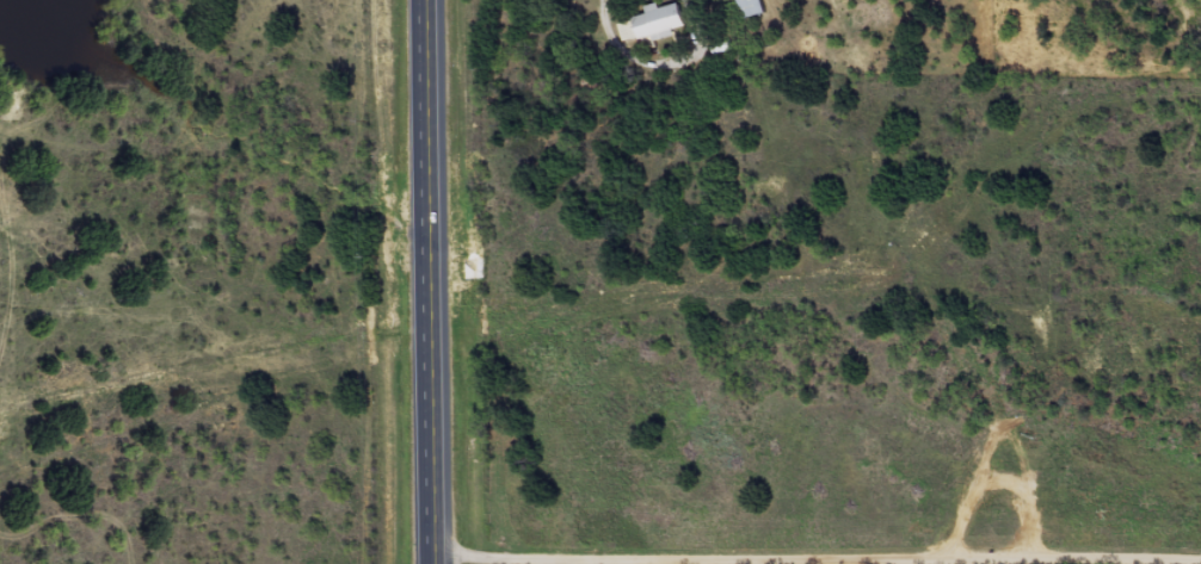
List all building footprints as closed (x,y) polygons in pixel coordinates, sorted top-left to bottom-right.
[(764,0),(739,0),(746,20),(768,12),(764,0)] [(621,20),(625,44),(678,34),(677,29),(689,26),(684,1),(650,7),(651,15),(621,20)]
